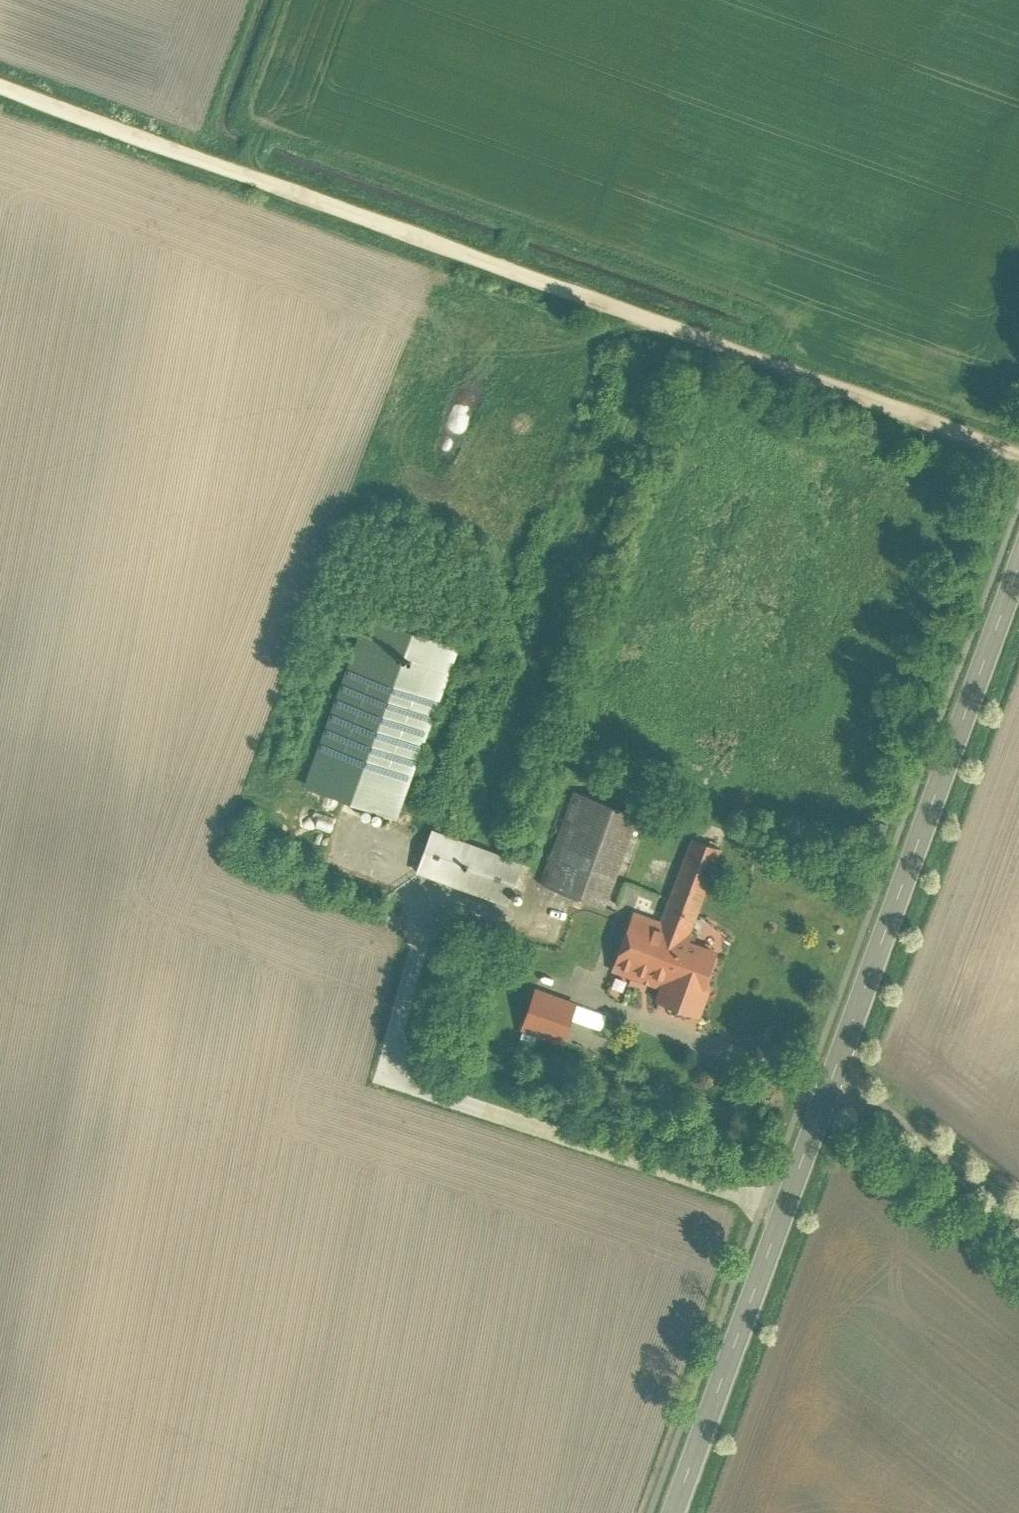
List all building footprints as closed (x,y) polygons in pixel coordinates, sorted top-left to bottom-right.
[(456,647),(364,614),(303,783),(396,816),(456,647)] [(638,811),(575,789),(541,883),(604,906),(638,811)] [(525,862),(429,828),(415,867),(511,902),(525,862)] [(716,846),(688,836),(655,928),(683,938),(716,846)] [(650,914),(630,907),(608,966),(658,984),(652,1000),(694,1015),(704,987),(701,986),(714,949),(683,938),(655,928),(646,925),(650,914)] [(576,1001),(534,986),(520,1026),(562,1041),(576,1001)]
